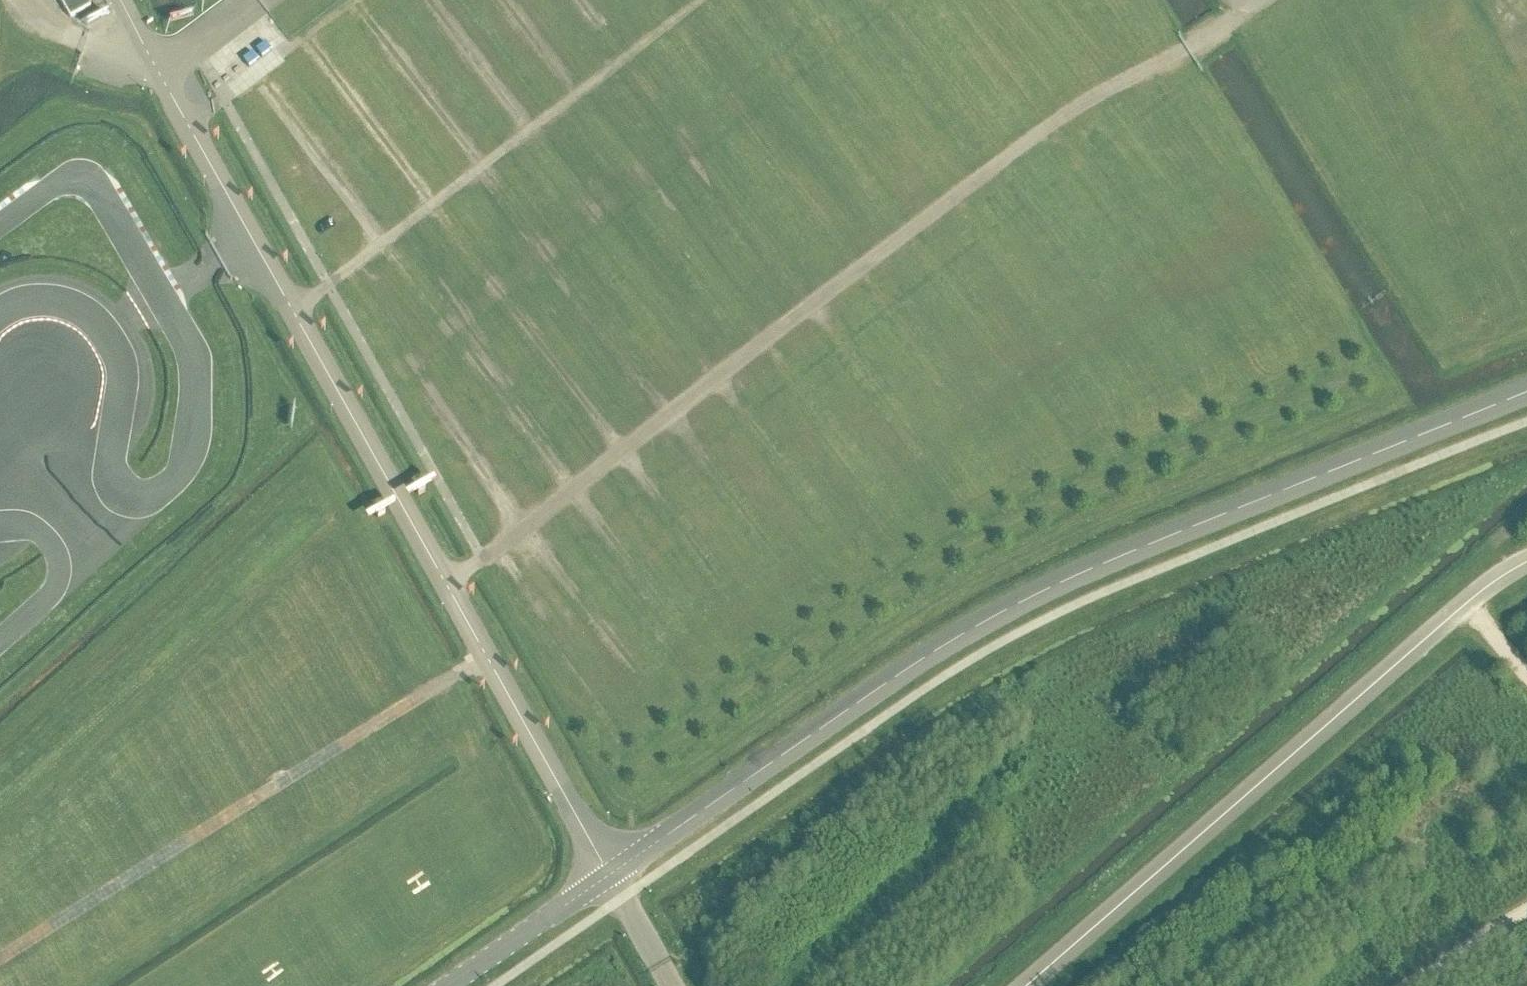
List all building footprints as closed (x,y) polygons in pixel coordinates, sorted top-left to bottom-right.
[(70,20),(91,8),(86,0),(59,0),(70,20)]
